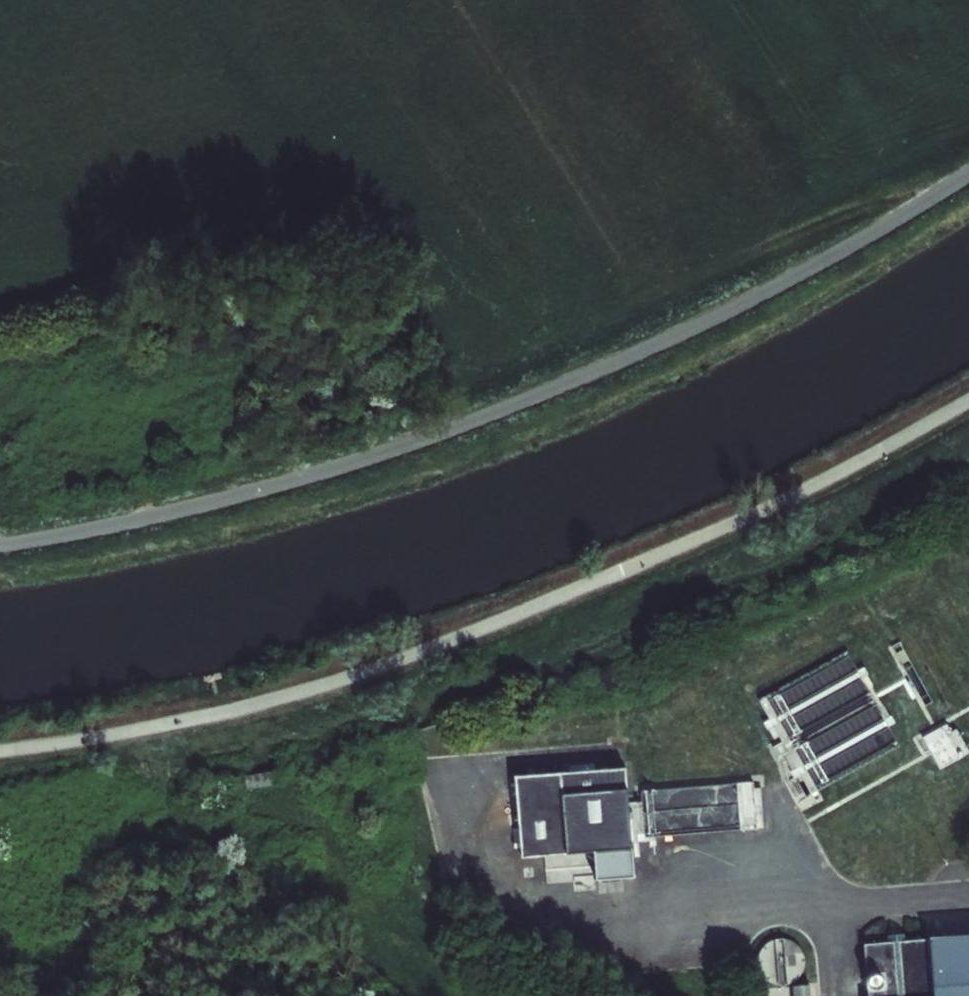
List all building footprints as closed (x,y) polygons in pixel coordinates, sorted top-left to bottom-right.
[(939,768),(968,752),(968,750),(957,728),(951,731),(947,724),(923,737),(939,768)] [(515,776),(521,856),(567,852),(562,794),(626,789),(624,768),(515,776)] [(244,776),(246,788),(278,783),(276,771),(244,776)] [(562,794),(567,852),(567,853),(631,847),(626,789),(562,794)] [(762,973),(764,976),(766,977),(767,979),(769,980),(772,981),(775,982),(777,983),(781,983),(784,983),(787,982),(790,981),(792,980),(794,978),(797,976),(799,973),(800,971),(802,968),(803,964),(803,961),(803,957),(802,954),(801,951),(799,948),(797,945),(795,943),(793,941),(790,940),(787,939),(784,938),(781,938),(779,938),(776,938),(774,939),(770,940),(768,941),(766,943),(763,945),(762,947),(760,950),(759,952),(758,955),(758,958),(758,962),(758,965),(759,968),(760,970),(762,973)] [(869,995),(932,995),(928,939),(864,944),(869,995)]
